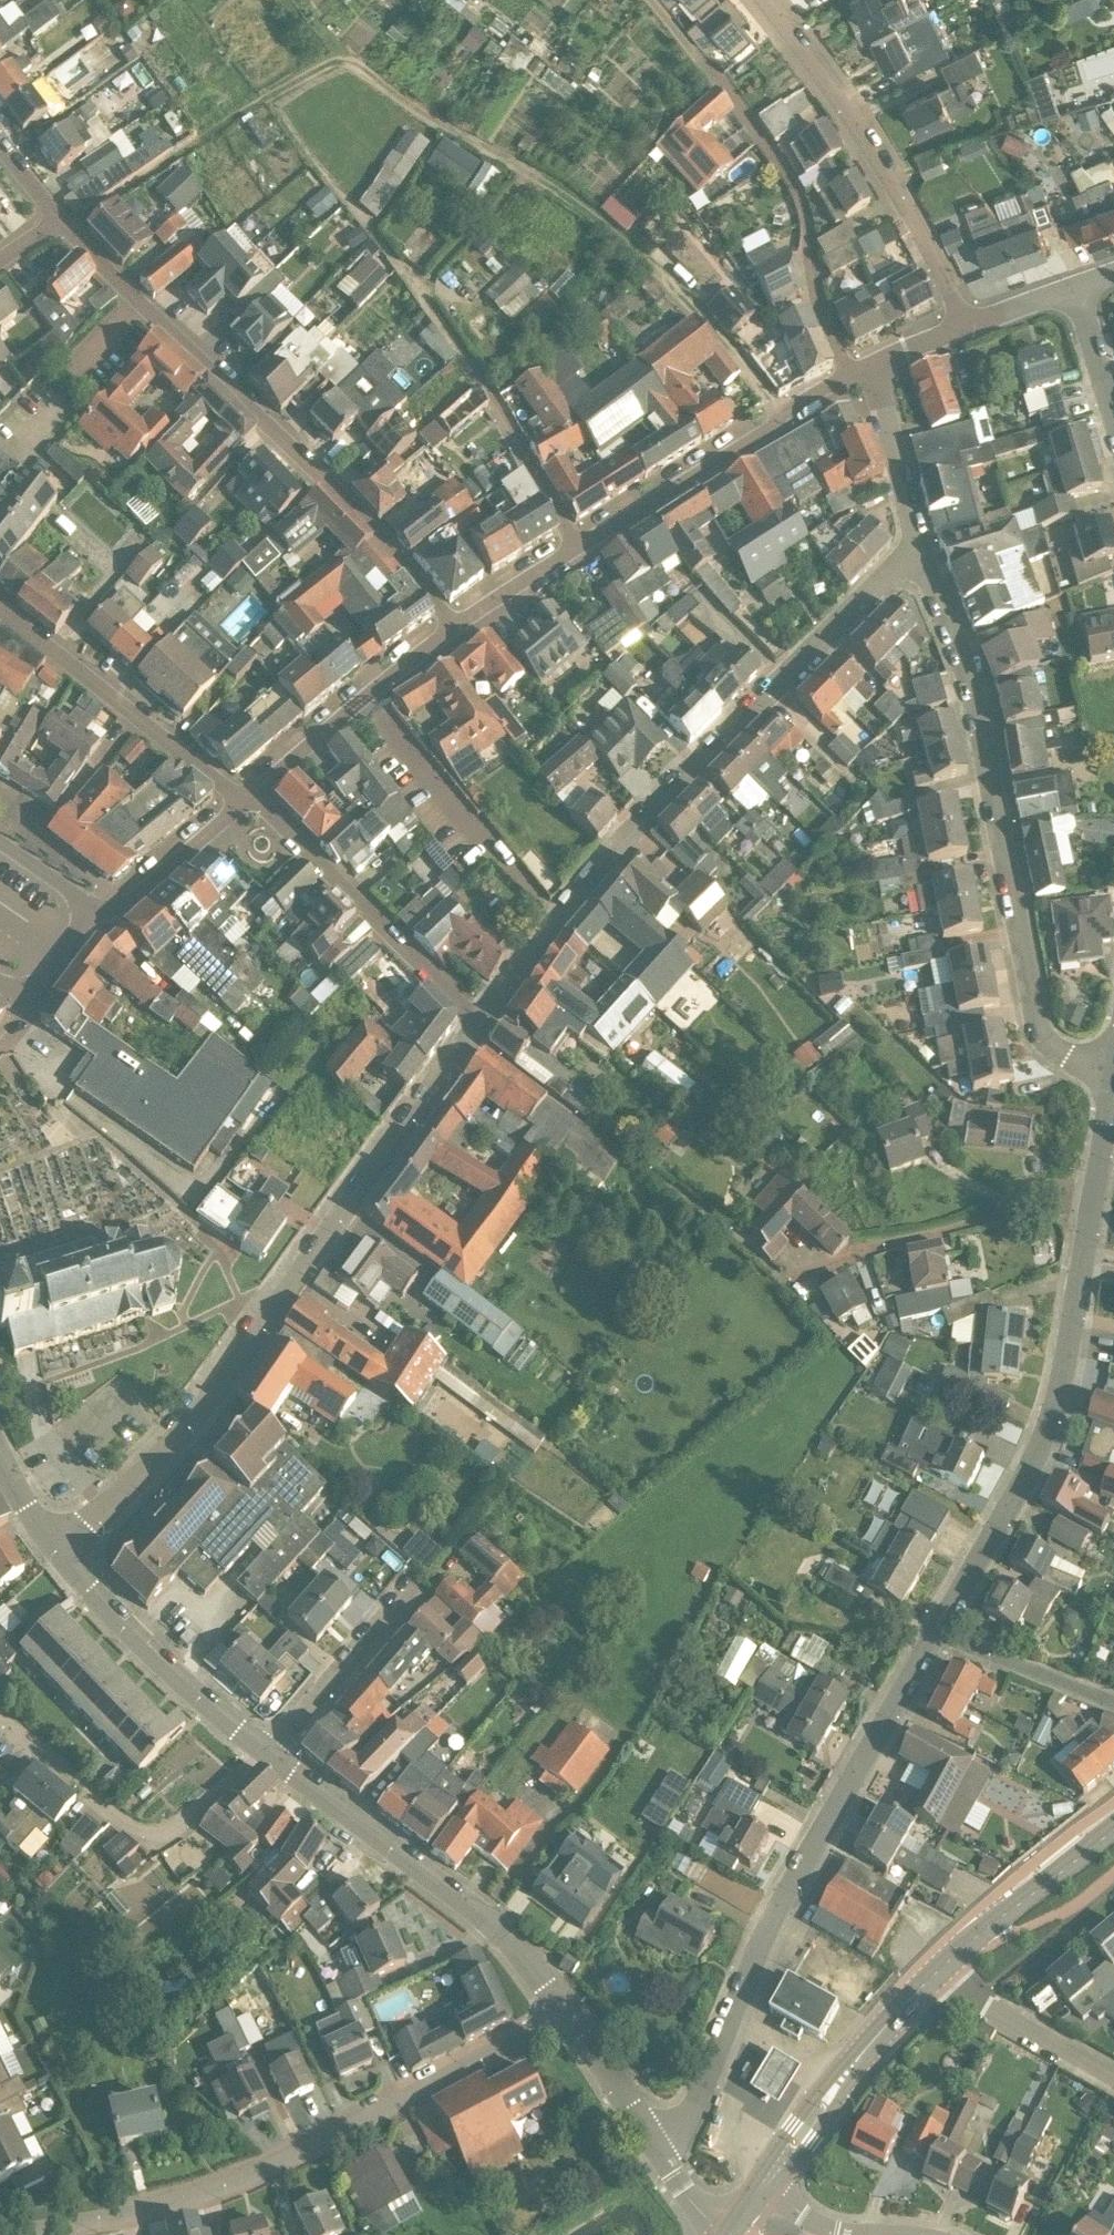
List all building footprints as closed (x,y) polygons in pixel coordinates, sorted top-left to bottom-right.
[(55,0),(54,0),(21,24),(33,40),(66,15),(55,0)] [(686,27),(706,51),(707,51),(720,39),(739,62),(760,45),(741,23),(748,18),(732,0),(718,0),(701,15),(687,26),(686,27)] [(701,15),(718,0),(689,0),(701,15)] [(872,38),(898,25),(916,17),(928,11),(923,0),(853,0),(858,11),(849,16),(861,41),(861,42),(862,43),(872,38)] [(1092,0),(1074,0),(1060,7),(1068,23),(1096,9),(1092,0)] [(1019,4),(1005,9),(1011,25),(1025,20),(1019,4)] [(898,25),(872,38),(887,69),(892,66),(898,79),(949,54),(928,11),(916,17),(898,25)] [(106,15),(95,23),(104,36),(116,27),(106,15)] [(472,47),(485,30),(474,22),(461,39),(472,47)] [(0,26),(0,54),(13,44),(0,26)] [(129,65),(137,59),(129,48),(120,54),(129,65)] [(974,49),(967,52),(941,65),(951,86),(942,91),(941,89),(906,106),(920,133),(963,112),(979,104),(973,90),(970,91),(965,80),(985,71),(974,49)] [(12,68),(0,77),(0,103),(5,110),(42,82),(32,67),(31,68),(25,59),(12,69),(12,68)] [(1046,70),(1027,77),(1032,90),(1050,84),(1046,70)] [(78,105),(67,89),(54,99),(42,82),(5,110),(23,135),(34,126),(39,133),(57,120),(78,105)] [(157,110),(169,102),(159,88),(148,97),(157,110)] [(715,93),(657,147),(667,159),(668,158),(668,157),(678,149),(709,186),(732,166),(716,147),(711,151),(700,138),(729,112),(730,111),(715,93)] [(1033,123),(1043,120),(1035,102),(1027,107),(1014,111),(1021,127),(1033,122),(1033,123)] [(90,105),(77,116),(79,119),(64,131),(57,120),(39,133),(47,144),(38,151),(57,176),(89,151),(73,130),(82,123),(87,130),(100,119),(90,105)] [(771,139),(772,139),(792,126),(779,106),(758,120),(771,139)] [(1078,112),(1083,129),(1101,124),(1096,106),(1078,112)] [(1111,108),(1102,116),(1113,132),(1113,112),(1111,108)] [(1019,124),(1014,111),(1004,115),(1009,128),(1019,124)] [(810,174),(817,185),(838,171),(832,161),(840,156),(824,129),(789,150),(805,177),(810,174)] [(107,140),(120,162),(133,155),(121,132),(107,140)] [(1028,141),(1008,132),(1001,148),(1020,157),(1028,141)] [(382,169),(401,184),(427,146),(409,133),(396,151),(395,151),(382,169)] [(972,142),(961,148),(967,160),(978,154),(972,142)] [(445,144),(429,167),(462,189),(477,166),(445,144)] [(1086,167),(1100,182),(1113,223),(1113,190),(1110,178),(1113,176),(1113,172),(1109,158),(1086,167)] [(84,211),(136,176),(125,162),(73,196),(84,211)] [(1088,244),(1113,234),(1113,223),(1100,182),(1086,167),(1083,164),(1071,169),(1081,190),(1089,188),(1095,209),(1081,215),(1077,216),(1088,244)] [(461,198),(477,207),(495,176),(479,167),(461,198)] [(845,183),(838,171),(817,185),(824,196),(819,199),(835,226),(869,205),(853,178),(845,183)] [(176,217),(200,194),(181,174),(157,197),(176,217)] [(1040,183),(1030,187),(1037,205),(1047,201),(1040,183)] [(1056,225),(1047,201),(1037,205),(1030,187),(1016,192),(1022,211),(1002,218),(1019,264),(1049,254),(1040,231),(1056,225)] [(339,203),(327,190),(314,200),(326,214),(339,203)] [(122,267),(149,241),(114,205),(87,231),(122,267)] [(621,210),(611,220),(626,233),(635,223),(621,210)] [(719,232),(725,219),(711,213),(705,225),(719,232)] [(187,229),(177,218),(154,238),(164,249),(187,229)] [(972,228),(991,275),(1019,264),(1002,218),(987,223),(972,228)] [(857,243),(850,247),(858,262),(901,240),(892,224),(857,243)] [(816,243),(825,259),(826,260),(850,247),(857,243),(847,226),(816,243)] [(950,253),(964,247),(955,226),(941,232),(950,253)] [(234,230),(209,253),(196,265),(206,275),(185,294),(195,305),(253,252),(234,230)] [(352,252),(368,243),(360,230),(345,240),(352,252)] [(196,238),(181,250),(140,283),(153,299),(196,265),(209,253),(196,238)] [(346,275),(365,255),(374,245),(371,241),(342,271),(346,275)] [(772,307),(802,292),(786,258),(778,261),(771,246),(747,258),(772,307)] [(821,262),(830,278),(831,278),(859,264),(850,247),(826,260),(825,259),(821,262)] [(236,307),(273,273),(253,252),(195,305),(206,316),(227,298),(236,307)] [(96,277),(75,257),(55,277),(59,281),(33,306),(55,333),(65,348),(78,329),(62,309),(96,277)] [(388,279),(368,259),(349,280),(361,292),(369,284),(375,291),(388,279)] [(505,311),(534,284),(517,266),(488,293),(505,311)] [(871,290),(884,314),(890,326),(932,304),(913,269),(871,290)] [(255,360),(270,344),(292,322),(269,300),(285,284),(273,273),(236,307),(248,320),(231,337),(238,344),(238,354),(248,354),(255,360)] [(638,286),(655,306),(665,298),(648,278),(638,286)] [(614,294),(619,300),(633,288),(628,282),(614,294)] [(117,299),(106,288),(90,301),(99,313),(116,300),(117,299)] [(610,296),(603,289),(594,291),(591,300),(598,307),(607,305),(610,296)] [(731,290),(707,310),(730,337),(753,317),(731,290)] [(882,332),(881,331),(890,326),(884,314),(871,290),(834,310),(854,347),(882,332)] [(17,319),(0,297),(0,332),(17,319)] [(532,333),(541,325),(544,322),(551,330),(562,318),(544,297),(532,308),(521,318),(532,333)] [(607,310),(598,316),(609,330),(616,325),(631,314),(620,300),(607,310)] [(588,306),(579,308),(576,316),(581,322),(590,321),(593,313),(588,306)] [(783,339),(788,351),(818,338),(806,311),(777,324),(783,339)] [(615,338),(609,330),(598,316),(584,326),(599,349),(615,338)] [(738,376),(716,350),(693,322),(635,366),(683,424),(700,444),(734,423),(716,394),(705,401),(688,381),(703,369),(720,390),(738,376)] [(417,338),(431,352),(443,342),(429,327),(417,338)] [(265,401),(296,371),(302,364),(326,340),(316,330),(309,337),(301,329),(247,383),(265,401)] [(158,378),(185,403),(203,383),(156,338),(135,360),(104,394),(106,397),(124,414),(128,409),(158,378)] [(818,338),(788,351),(783,339),(764,348),(746,357),(778,396),(804,382),(805,383),(832,369),(818,338)] [(302,364),(296,371),(265,401),(280,415),(292,403),(299,410),(327,383),(337,394),(360,373),(361,372),(352,363),(341,354),(326,340),(302,364)] [(4,365),(11,360),(0,346),(0,368),(4,365)] [(528,349),(502,364),(501,364),(510,379),(536,364),(528,349)] [(1059,398),(1061,397),(1059,388),(1048,354),(1016,363),(1027,402),(1024,402),(1029,422),(1039,419),(1043,430),(1066,423),(1059,398)] [(358,357),(352,363),(361,372),(367,366),(358,357)] [(959,422),(937,364),(936,363),(909,373),(932,432),(959,422)] [(655,438),(629,457),(644,479),(644,480),(700,444),(683,424),(635,366),(589,398),(577,380),(556,393),(563,403),(561,405),(578,431),(599,459),(644,424),(655,438)] [(334,397),(309,421),(332,445),(357,420),(362,426),(371,436),(395,414),(405,405),(386,385),(384,383),(376,390),(360,373),(337,394),(334,397)] [(549,435),(529,447),(541,472),(563,460),(572,454),(563,440),(578,431),(561,405),(563,403),(556,393),(541,373),(516,387),(549,435)] [(205,383),(183,405),(185,407),(173,419),(180,426),(175,431),(171,434),(148,457),(143,462),(171,490),(189,471),(194,466),(181,452),(195,438),(191,434),(210,415),(219,425),(233,411),(205,383)] [(476,390),(438,424),(436,422),(419,435),(432,451),(450,438),(451,440),(487,408),(476,390)] [(175,431),(152,409),(141,421),(128,409),(124,414),(106,397),(78,427),(108,454),(112,449),(128,464),(141,450),(148,457),(171,434),(175,431)] [(806,461),(813,473),(836,458),(844,453),(841,448),(867,436),(860,420),(854,423),(847,409),(819,421),(820,422),(754,460),(785,510),(817,490),(801,464),(806,461)] [(220,451),(230,462),(241,450),(239,448),(255,433),(233,411),(219,425),(213,430),(221,438),(218,441),(223,448),(220,451)] [(363,444),(384,467),(385,467),(417,438),(395,414),(371,436),(363,444)] [(971,472),(982,469),(978,450),(974,437),(971,427),(912,443),(923,485),(949,477),(971,472)] [(1039,431),(1011,440),(1016,454),(1044,446),(1039,431)] [(1056,472),(1093,462),(1084,431),(1047,442),(1056,472)] [(974,437),(978,450),(990,446),(994,445),(990,433),(974,437)] [(882,475),(867,436),(841,448),(844,453),(836,458),(813,473),(827,497),(828,498),(824,500),(832,518),(856,508),(847,491),(851,488),(882,475)] [(218,441),(194,466),(189,471),(204,485),(207,487),(230,462),(220,451),(223,448),(218,441)] [(372,454),(364,445),(355,453),(364,462),(372,454)] [(46,457),(51,462),(78,487),(87,478),(60,453),(55,448),(46,457)] [(563,460),(541,472),(560,506),(563,504),(574,523),(644,479),(629,457),(625,451),(577,483),(563,460)] [(246,513),(282,478),(261,456),(237,479),(237,480),(225,491),(234,500),(246,513)] [(24,544),(56,503),(25,478),(25,477),(0,457),(0,570),(3,572),(24,544)] [(754,460),(699,496),(714,523),(715,524),(739,508),(753,532),(785,510),(754,460)] [(50,469),(41,461),(32,471),(41,479),(50,469)] [(1073,500),(1102,491),(1093,462),(1056,472),(1042,476),(1051,505),(1030,511),(1036,530),(1041,529),(1077,518),(1073,500)] [(380,521),(393,510),(395,508),(385,497),(397,487),(380,468),(353,492),(380,521)] [(982,469),(971,472),(973,481),(985,478),(982,469)] [(204,485),(189,471),(171,490),(185,504),(204,485)] [(978,521),(983,519),(973,481),(971,472),(949,477),(923,485),(920,485),(928,517),(935,533),(978,521)] [(498,522),(501,527),(520,558),(557,535),(523,476),(499,491),(508,506),(493,515),(498,522)] [(273,525),(301,498),(282,478),(246,513),(256,523),(260,527),(268,519),(273,525)] [(432,506),(394,536),(410,555),(447,527),(471,508),(451,482),(428,500),(432,506)] [(385,497),(395,508),(398,505),(407,498),(397,487),(385,497)] [(323,492),(273,537),(287,553),(312,532),(319,540),(320,541),(326,536),(343,555),(351,564),(371,545),(323,492)] [(698,495),(653,524),(690,578),(694,576),(729,617),(741,607),(707,567),(715,561),(696,535),(714,523),(699,496),(698,495)] [(447,527),(448,529),(457,541),(482,522),(471,508),(447,527)] [(212,524),(195,509),(171,536),(188,551),(212,524)] [(779,555),(803,539),(785,510),(753,532),(727,550),(753,588),(772,574),(785,565),(779,555)] [(1010,511),(983,519),(978,521),(935,533),(950,574),(1024,551),(1019,535),(1013,521),(1010,511)] [(890,547),(866,524),(857,515),(838,524),(846,532),(839,540),(868,569),(890,547)] [(468,541),(489,574),(490,576),(520,558),(501,527),(498,522),(468,541)] [(1108,560),(1113,558),(1113,540),(1110,525),(1074,535),(1079,551),(1069,554),(1078,588),(1112,575),(1108,560)] [(649,600),(661,592),(665,590),(655,574),(675,561),(652,526),(627,542),(648,574),(624,590),(648,625),(651,628),(661,619),(649,600)] [(823,568),(847,591),(868,569),(839,540),(831,532),(826,526),(806,541),(824,568),(823,568)] [(459,544),(457,541),(448,529),(413,557),(449,604),(481,580),(455,547),(459,544)] [(1002,591),(1011,617),(1044,604),(1029,564),(1049,556),(1041,529),(1036,530),(1019,535),(1024,551),(950,574),(964,607),(1002,591)] [(640,631),(648,625),(624,590),(648,574),(627,542),(603,557),(621,584),(603,595),(614,611),(584,632),(603,657),(617,647),(640,631)] [(232,543),(212,563),(206,568),(212,574),(222,583),(243,565),(248,560),(232,543)] [(24,544),(3,572),(0,575),(0,587),(18,604),(17,605),(55,636),(71,616),(69,614),(77,604),(67,596),(72,588),(66,583),(81,569),(74,561),(78,556),(72,549),(53,568),(43,558),(24,544)] [(265,573),(280,560),(266,544),(248,560),(243,565),(255,581),(265,573)] [(357,558),(351,564),(365,583),(374,576),(385,591),(402,578),(372,544),(371,545),(357,558)] [(138,587),(160,562),(147,550),(125,575),(138,587)] [(367,639),(346,656),(359,672),(367,665),(380,656),(406,637),(386,611),(376,597),(365,583),(351,564),(343,555),(289,600),(277,609),(281,614),(305,645),(323,631),(329,626),(319,612),(347,589),(354,598),(345,605),(363,630),(361,632),(367,639)] [(255,585),(246,576),(240,570),(228,583),(244,597),(255,585)] [(210,595),(222,583),(212,574),(201,585),(210,595)] [(767,608),(780,599),(788,609),(795,605),(787,595),(772,574),(753,588),(767,608)] [(385,591),(376,597),(406,637),(432,617),(402,578),(385,591)] [(964,607),(974,632),(1011,617),(1002,591),(964,607)] [(239,640),(269,611),(252,594),(223,622),(239,640)] [(108,651),(136,621),(144,612),(130,599),(126,604),(118,597),(87,630),(108,651)] [(674,628),(688,618),(699,610),(689,598),(675,609),(664,618),(674,628)] [(704,605),(699,610),(688,618),(714,639),(726,628),(704,605)] [(511,648),(543,685),(586,648),(549,606),(528,625),(532,630),(511,648)] [(928,643),(891,606),(871,626),(896,651),(907,640),(919,652),(928,643)] [(335,642),(333,643),(323,631),(305,645),(281,614),(273,623),(288,641),(307,664),(312,660),(324,674),(313,682),(327,698),(359,672),(346,656),(335,642)] [(1082,620),(1090,664),(1113,659),(1113,614),(1082,620)] [(994,684),(1038,667),(1041,666),(1034,649),(1056,640),(1046,616),(1002,633),(1007,647),(983,657),(994,684)] [(148,632),(136,621),(108,651),(131,671),(162,637),(152,628),(148,632)] [(273,623),(262,635),(276,651),(288,641),(273,623)] [(653,632),(651,628),(648,625),(640,631),(646,639),(653,632)] [(169,642),(215,685),(225,674),(230,668),(185,626),(169,642)] [(871,626),(849,647),(887,685),(896,675),(884,663),(896,651),(871,626)] [(19,714),(13,710),(20,699),(32,678),(34,675),(35,676),(45,664),(0,629),(0,630),(0,745),(2,743),(4,738),(19,714)] [(481,676),(499,697),(522,678),(489,636),(450,667),(466,687),(481,676)] [(215,685),(169,642),(137,677),(182,720),(215,685)] [(706,660),(695,650),(685,660),(695,670),(686,680),(699,691),(720,713),(740,693),(706,661),(706,660)] [(706,661),(740,693),(760,673),(739,653),(729,663),(716,650),(715,651),(706,660),(706,661)] [(246,652),(239,659),(225,674),(236,685),(256,662),(246,652)] [(619,665),(630,676),(638,667),(627,656),(619,665)] [(296,669),(288,659),(268,676),(278,688),(302,716),(305,719),(327,699),(327,698),(313,682),(299,666),(296,669)] [(837,660),(817,680),(850,713),(860,701),(864,705),(873,696),(837,660)] [(690,744),(720,713),(699,691),(686,680),(670,663),(662,672),(662,683),(673,693),(656,710),(670,723),(690,744)] [(613,667),(603,677),(625,699),(636,688),(614,666),(613,667)] [(473,747),(500,731),(483,709),(466,687),(450,667),(393,701),(410,722),(434,705),(450,726),(427,743),(453,776),(452,776),(460,786),(468,779),(469,780),(485,769),(478,757),(480,756),(473,747)] [(46,670),(44,673),(37,682),(44,688),(52,695),(62,683),(46,670)] [(915,697),(942,690),(938,676),(911,684),(915,697)] [(39,695),(44,688),(37,682),(32,678),(20,699),(30,705),(36,693),(39,695)] [(842,730),(837,725),(850,713),(817,680),(796,701),(833,739),(842,730)] [(250,713),(275,741),(302,716),(278,688),(250,713)] [(1040,734),(1044,733),(1041,713),(1035,688),(999,696),(1008,740),(1040,734)] [(946,704),(942,690),(915,697),(916,702),(900,708),(905,714),(919,712),(946,704)] [(872,709),(892,729),(905,714),(900,708),(887,696),(872,709)] [(85,714),(93,703),(85,697),(77,708),(85,714)] [(496,699),(483,709),(500,731),(511,746),(523,736),(511,721),(514,720),(496,699)] [(104,710),(94,703),(86,715),(96,722),(104,710)] [(625,703),(624,705),(585,744),(620,780),(633,766),(638,771),(665,743),(625,703)] [(22,710),(19,714),(4,738),(27,752),(35,738),(37,739),(45,726),(22,710)] [(85,717),(81,715),(76,711),(67,724),(53,714),(45,726),(37,739),(36,740),(59,755),(85,717)] [(1075,711),(1054,715),(1056,725),(1057,728),(1078,724),(1075,711)] [(275,741),(250,713),(240,722),(237,719),(221,734),(206,717),(189,735),(205,754),(207,752),(212,759),(217,759),(233,777),(264,751),(275,741)] [(93,723),(85,717),(59,755),(62,757),(83,770),(99,745),(85,735),(93,723)] [(766,718),(747,738),(769,760),(779,769),(804,743),(778,718),(772,724),(766,718)] [(923,756),(957,746),(950,719),(899,733),(902,746),(919,741),(923,756)] [(1047,774),(1043,753),(1040,734),(1008,740),(1003,740),(1010,781),(1047,774)] [(379,816),(398,799),(387,784),(363,752),(349,735),(328,751),(342,769),(324,784),(355,815),(345,823),(354,834),(379,816)] [(860,755),(841,736),(827,750),(846,770),(860,755)] [(4,738),(2,743),(0,745),(0,777),(7,781),(22,791),(34,773),(19,765),(27,752),(4,738)] [(727,757),(750,779),(769,760),(747,738),(727,757)] [(131,768),(148,750),(137,741),(120,758),(131,768)] [(598,764),(578,741),(535,777),(570,818),(598,842),(617,820),(588,796),(586,798),(573,786),(598,764)] [(871,746),(854,763),(863,773),(880,756),(871,746)] [(966,775),(957,746),(923,756),(927,773),(911,777),(914,790),(966,775)] [(812,772),(822,781),(833,770),(813,750),(806,757),(816,767),(812,772)] [(34,773),(22,791),(53,810),(83,770),(62,757),(47,778),(44,776),(45,775),(39,771),(37,775),(34,773)] [(708,777),(730,799),(750,779),(727,757),(708,777)] [(160,770),(164,774),(171,767),(166,763),(160,770)] [(164,774),(151,785),(195,816),(211,802),(211,796),(189,779),(173,766),(171,767),(164,774)] [(1069,773),(1051,777),(1059,812),(1076,808),(1077,808),(1069,773)] [(50,836),(75,855),(144,792),(134,783),(123,792),(104,774),(50,836)] [(1025,846),(1051,840),(1048,825),(1061,822),(1059,812),(1051,777),(1012,785),(1025,846)] [(275,800),(321,846),(343,826),(297,779),(275,800)] [(151,785),(144,792),(75,855),(114,885),(135,867),(133,865),(152,849),(153,851),(195,816),(151,785)] [(466,793),(479,810),(487,803),(474,786),(466,793)] [(726,817),(697,788),(677,808),(700,830),(715,845),(729,829),(722,822),(726,817)] [(908,816),(904,802),(890,806),(879,795),(869,804),(876,826),(908,816)] [(379,816),(354,834),(345,823),(343,826),(321,846),(337,865),(343,859),(348,865),(366,848),(369,853),(413,818),(398,799),(379,816)] [(913,837),(960,828),(954,801),(915,809),(918,824),(910,825),(913,837)] [(672,853),(693,873),(706,859),(689,842),(700,830),(677,808),(658,828),(677,848),(672,853)] [(754,809),(742,821),(761,841),(765,845),(778,833),(754,809)] [(761,841),(742,821),(734,829),(754,849),(761,841)] [(420,827),(395,847),(406,862),(432,841),(421,829),(420,827)] [(901,843),(900,843),(865,849),(869,867),(867,867),(870,886),(878,885),(878,883),(920,874),(919,866),(965,857),(960,828),(913,837),(913,839),(901,841),(901,843)] [(832,841),(835,852),(846,850),(844,838),(833,840),(832,841)] [(1051,840),(1025,846),(1024,846),(1035,901),(1063,895),(1051,840)] [(245,897),(210,861),(206,857),(187,876),(214,903),(223,894),(235,907),(245,897)] [(639,912),(653,925),(675,898),(658,884),(665,875),(648,861),(641,870),(629,860),(628,858),(609,882),(641,910),(639,912)] [(783,862),(758,888),(771,902),(797,875),(783,862)] [(301,865),(267,898),(282,914),(299,932),(333,898),(324,889),(303,910),(296,903),(318,882),(301,865)] [(454,899),(464,887),(449,871),(437,882),(440,885),(421,903),(418,900),(400,916),(417,934),(413,938),(430,956),(469,917),(470,916),(454,899)] [(916,891),(920,914),(920,915),(935,912),(975,904),(969,877),(923,886),(920,874),(878,883),(878,885),(881,898),(916,891)] [(170,892),(205,925),(217,937),(233,922),(214,903),(187,876),(170,892)] [(706,928),(727,906),(696,876),(679,894),(684,899),(681,903),(706,928)] [(771,902),(758,888),(748,877),(739,886),(755,902),(737,918),(746,928),(770,904),(772,902),(771,902)] [(1102,879),(1103,889),(1113,888),(1113,877),(1102,879)] [(619,981),(623,984),(654,1012),(693,970),(683,962),(687,957),(665,937),(665,935),(653,925),(639,912),(641,910),(609,882),(562,936),(588,954),(608,929),(642,957),(632,967),(633,968),(619,981)] [(454,899),(470,916),(479,902),(464,887),(454,899)] [(170,892),(152,909),(191,945),(177,959),(174,963),(183,970),(234,1017),(264,982),(234,953),(217,937),(205,925),(170,892)] [(267,898),(263,894),(251,907),(270,927),(282,914),(267,898)] [(334,898),(333,898),(299,932),(316,950),(304,962),(317,976),(330,964),(333,968),(352,951),(341,940),(358,923),(354,918),(354,919),(334,898)] [(1051,908),(1059,968),(1079,965),(1079,960),(1085,959),(1086,964),(1102,962),(1100,944),(1113,942),(1113,941),(1109,901),(1051,908)] [(981,933),(975,904),(935,912),(941,941),(981,933)] [(148,965),(170,984),(183,970),(174,963),(177,959),(191,945),(152,909),(151,908),(125,931),(124,929),(103,947),(124,964),(141,949),(152,960),(148,965)] [(731,956),(753,935),(746,928),(737,918),(730,911),(708,932),(731,956)] [(469,917),(430,956),(443,969),(455,957),(488,983),(510,952),(469,917)] [(933,938),(915,942),(919,955),(936,951),(933,938)] [(352,951),(333,968),(347,981),(349,983),(364,969),(379,955),(365,940),(352,951)] [(96,941),(76,968),(93,982),(100,972),(140,1004),(138,1007),(144,1011),(157,993),(136,977),(137,976),(126,967),(126,966),(124,964),(103,947),(96,941)] [(525,991),(547,1008),(580,1034),(584,1036),(612,1057),(614,1058),(652,1014),(654,1012),(623,984),(597,1012),(561,987),(574,967),(553,951),(525,991)] [(934,991),(989,981),(984,952),(938,962),(936,951),(919,955),(900,958),(903,973),(929,968),(934,991)] [(888,976),(903,973),(900,958),(885,961),(888,976)] [(54,996),(57,999),(98,1029),(103,1022),(110,1027),(122,1011),(115,1006),(117,1004),(103,993),(102,995),(91,988),(93,985),(91,984),(93,982),(76,968),(54,996)] [(820,997),(833,994),(830,977),(817,980),(820,997)] [(925,1032),(933,1031),(958,1026),(956,1016),(995,1009),(995,1006),(994,1006),(989,981),(934,991),(930,992),(934,1016),(923,1018),(925,1032)] [(321,1007),(332,997),(322,987),(311,997),(321,1007)] [(453,1019),(426,991),(403,1012),(408,1017),(387,1037),(425,1067),(454,1028),(453,1019)] [(565,1037),(578,1045),(584,1036),(580,1034),(547,1008),(525,991),(507,1019),(535,1040),(531,1046),(549,1059),(553,1054),(565,1037)] [(182,996),(174,1006),(180,1011),(201,1025),(207,1017),(182,996)] [(307,1021),(319,1008),(307,997),(295,1010),(307,1021)] [(177,1083),(98,1029),(57,999),(39,1023),(95,1062),(75,1091),(193,1174),(260,1074),(213,1036),(177,1083)] [(180,1011),(174,1006),(164,999),(151,1017),(168,1029),(180,1011)] [(1086,1014),(1068,1007),(1061,1024),(1079,1031),(1086,1014)] [(369,1024),(334,1065),(350,1080),(365,1061),(406,1092),(425,1067),(387,1037),(369,1024)] [(584,1119),(585,1118),(600,1098),(549,1059),(531,1046),(530,1045),(503,1025),(488,1046),(514,1066),(560,1101),(584,1119)] [(841,1025),(811,1047),(821,1060),(823,1062),(855,1038),(841,1025)] [(960,1036),(958,1026),(933,1031),(941,1068),(966,1064),(1005,1056),(999,1028),(960,1036)] [(612,1057),(584,1036),(578,1045),(606,1064),(612,1057)] [(858,1041),(836,1057),(844,1068),(866,1052),(858,1041)] [(801,1075),(804,1073),(821,1060),(809,1045),(793,1058),(795,1061),(790,1064),(801,1075)] [(249,1055),(258,1063),(265,1056),(257,1047),(249,1055)] [(655,1050),(640,1064),(676,1103),(691,1088),(655,1050)] [(524,1129),(545,1101),(483,1054),(443,1109),(480,1137),(510,1159),(511,1160),(520,1149),(496,1131),(498,1128),(478,1112),(485,1103),(505,1118),(506,1116),(524,1129)] [(972,1092),(1011,1084),(1005,1056),(966,1064),(972,1092)] [(816,1074),(825,1085),(833,1078),(825,1067),(816,1074)] [(942,1087),(933,1096),(944,1107),(953,1097),(942,1087)] [(394,1107),(375,1092),(370,1098),(389,1115),(394,1107)] [(988,1093),(986,1107),(1003,1110),(1005,1096),(988,1093)] [(496,1131),(520,1149),(558,1177),(563,1181),(573,1167),(602,1188),(622,1160),(623,1158),(545,1101),(524,1129),(516,1124),(506,1116),(505,1118),(498,1128),(496,1131)] [(961,1132),(967,1110),(952,1107),(947,1129),(961,1132)] [(455,1156),(457,1153),(462,1146),(470,1151),(480,1137),(443,1109),(398,1170),(418,1185),(429,1169),(439,1175),(451,1155),(455,1156)] [(917,1109),(911,1111),(873,1124),(890,1175),(921,1165),(915,1145),(927,1141),(917,1109)] [(639,1127),(650,1135),(660,1122),(649,1114),(639,1127)] [(999,1122),(998,1123),(997,1129),(967,1125),(964,1146),(1027,1156),(1031,1127),(999,1122)] [(664,1123),(652,1139),(668,1150),(679,1135),(664,1123)] [(251,1158),(261,1165),(269,1153),(258,1146),(251,1158)] [(511,1160),(496,1178),(530,1205),(534,1208),(558,1177),(520,1149),(511,1160)] [(530,1205),(496,1178),(495,1180),(455,1156),(451,1155),(439,1175),(480,1200),(457,1231),(421,1205),(419,1208),(410,1201),(420,1186),(418,1185),(398,1170),(397,1169),(363,1215),(443,1275),(467,1293),(530,1205)] [(750,1235),(765,1249),(766,1250),(761,1255),(770,1264),(787,1244),(778,1236),(794,1219),(833,1256),(849,1241),(838,1229),(837,1230),(780,1176),(751,1207),(764,1219),(750,1235)] [(238,1201),(216,1186),(194,1213),(196,1214),(197,1213),(215,1228),(236,1240),(235,1241),(237,1243),(238,1242),(240,1244),(239,1246),(242,1248),(242,1247),(258,1258),(259,1257),(259,1256),(285,1219),(286,1218),(269,1206),(267,1210),(262,1206),(267,1199),(266,1198),(263,1202),(246,1190),(238,1201)] [(11,1272),(8,1273),(0,1276),(0,1334),(1,1336),(7,1334),(11,1348),(14,1360),(15,1359),(27,1356),(36,1353),(144,1318),(147,1317),(151,1316),(152,1318),(172,1311),(178,1304),(172,1286),(178,1280),(180,1267),(176,1259),(174,1256),(160,1250),(154,1231),(127,1240),(126,1235),(11,1272)] [(334,1281),(344,1288),(368,1305),(384,1284),(402,1298),(405,1295),(418,1277),(397,1262),(396,1263),(365,1240),(334,1281)] [(942,1246),(908,1253),(917,1297),(896,1301),(901,1323),(932,1317),(943,1312),(954,1308),(942,1246)] [(344,1288),(334,1281),(324,1273),(314,1288),(334,1302),(344,1288)] [(523,1335),(467,1293),(443,1275),(423,1302),(503,1362),(523,1335)] [(889,1297),(909,1296),(908,1279),(889,1279),(889,1297)] [(824,1296),(824,1297),(840,1326),(853,1319),(859,1331),(873,1323),(851,1282),(824,1296)] [(1023,1351),(1024,1334),(1025,1333),(1024,1333),(1025,1323),(1026,1323),(1026,1321),(997,1318),(997,1310),(991,1293),(954,1308),(943,1312),(949,1330),(975,1319),(972,1346),(1023,1351)] [(304,1301),(285,1331),(335,1363),(374,1388),(412,1414),(446,1363),(403,1334),(384,1362),(323,1321),(326,1316),(304,1301)] [(896,1316),(885,1320),(890,1332),(900,1329),(896,1316)] [(438,1340),(428,1328),(418,1337),(429,1349),(438,1340)] [(274,1347),(306,1368),(310,1367),(326,1377),(335,1363),(285,1331),(274,1347)] [(901,1363),(910,1344),(893,1335),(884,1353),(901,1363)] [(880,1352),(875,1348),(865,1338),(849,1353),(867,1371),(880,1352)] [(1019,1383),(1018,1383),(1019,1372),(1020,1372),(1023,1351),(972,1346),(968,1378),(948,1368),(941,1383),(982,1403),(989,1388),(990,1381),(1019,1384),(1019,1383)] [(235,1401),(254,1418),(267,1431),(289,1399),(285,1396),(290,1389),(339,1421),(342,1417),(355,1399),(356,1397),(326,1377),(310,1367),(306,1368),(274,1347),(273,1347),(235,1401)] [(872,1392),(898,1405),(915,1373),(887,1360),(872,1392)] [(1104,1400),(1113,1404),(1113,1392),(1107,1389),(1104,1400)] [(355,1399),(342,1417),(353,1424),(365,1406),(355,1399)] [(1104,1400),(1100,1399),(1091,1424),(1098,1427),(1088,1456),(1111,1464),(1113,1455),(1113,1404),(1104,1400)] [(115,1571),(111,1576),(146,1610),(180,1574),(205,1597),(224,1577),(224,1578),(267,1531),(279,1543),(236,1589),(257,1607),(266,1596),(297,1562),(307,1551),(320,1537),(300,1518),(325,1490),(284,1449),(285,1449),(267,1431),(254,1418),(252,1420),(239,1435),(238,1434),(237,1435),(237,1436),(229,1444),(227,1446),(228,1447),(214,1463),(214,1462),(212,1465),(207,1471),(206,1469),(201,1475),(201,1474),(188,1489),(188,1490),(183,1495),(185,1496),(181,1500),(181,1499),(168,1514),(165,1518),(163,1516),(160,1516),(160,1519),(155,1525),(152,1526),(152,1529),(154,1531),(150,1534),(137,1548),(138,1549),(134,1552),(133,1551),(128,1556),(115,1571)] [(889,1451),(882,1465),(902,1475),(913,1481),(919,1469),(941,1479),(969,1492),(984,1459),(958,1447),(959,1445),(960,1445),(961,1444),(934,1431),(933,1433),(934,1433),(924,1455),(914,1450),(910,1458),(898,1453),(890,1449),(889,1451)] [(836,1446),(824,1440),(817,1453),(829,1459),(836,1446)] [(1110,1469),(1101,1497),(1113,1502),(1113,1470),(1110,1469)] [(1057,1480),(1057,1481),(1044,1507),(1102,1538),(1111,1521),(1082,1507),(1087,1496),(1057,1480)] [(883,1535),(873,1554),(874,1554),(883,1559),(890,1563),(919,1580),(934,1555),(928,1551),(935,1540),(937,1541),(949,1519),(913,1498),(894,1531),(889,1528),(888,1528),(883,1535)] [(9,1522),(0,1508),(0,1528),(9,1522)] [(338,1519),(348,1528),(355,1521),(344,1512),(338,1519)] [(471,1631),(471,1632),(473,1630),(486,1642),(505,1623),(493,1610),(501,1602),(503,1600),(504,1601),(524,1582),(476,1539),(483,1531),(472,1520),(450,1547),(461,1556),(459,1558),(488,1585),(475,1599),(461,1585),(457,1589),(449,1582),(434,1597),(436,1599),(471,1631)] [(1060,1521),(1054,1532),(1050,1539),(1080,1555),(1090,1536),(1060,1521)] [(333,1548),(326,1556),(346,1574),(362,1556),(330,1529),(321,1538),(333,1548)] [(23,1573),(3,1541),(0,1544),(0,1588),(23,1573)] [(1011,1569),(1037,1583),(1045,1587),(1062,1594),(1073,1598),(1079,1583),(1053,1572),(1059,1562),(1025,1544),(1011,1569)] [(297,1562),(311,1573),(320,1562),(307,1551),(297,1562)] [(876,1576),(868,1589),(876,1594),(902,1609),(919,1580),(890,1563),(881,1579),(876,1576)] [(698,1564),(691,1576),(704,1584),(711,1572),(698,1564)] [(832,1572),(825,1584),(849,1598),(859,1582),(834,1568),(832,1572)] [(333,1623),(351,1603),(322,1578),(305,1598),(333,1623)] [(815,1583),(810,1590),(819,1595),(823,1588),(815,1583)] [(1024,1624),(1040,1633),(1062,1594),(1045,1587),(1037,1583),(1027,1600),(1004,1586),(987,1615),(1018,1633),(1024,1624)] [(732,1591),(725,1604),(738,1611),(744,1598),(732,1591)] [(279,1608),(266,1596),(257,1607),(270,1619),(279,1608)] [(315,1644),(333,1623),(305,1598),(286,1619),(315,1644)] [(409,1629),(410,1630),(433,1652),(451,1669),(466,1655),(469,1657),(483,1644),(471,1632),(471,1631),(436,1599),(423,1614),(409,1629)] [(1073,1629),(1079,1617),(1067,1611),(1063,1618),(1066,1625),(1073,1629)] [(20,1653),(31,1664),(138,1775),(157,1756),(156,1754),(185,1726),(176,1717),(169,1723),(61,1612),(36,1636),(20,1652),(20,1653)] [(10,1673),(5,1668),(20,1653),(20,1652),(36,1636),(23,1623),(8,1637),(0,1628),(0,1683),(10,1673)] [(241,1626),(222,1648),(233,1658),(221,1671),(238,1687),(265,1659),(271,1653),(241,1626)] [(367,1679),(388,1697),(409,1673),(412,1676),(433,1652),(410,1630),(367,1679)] [(197,1639),(189,1631),(180,1641),(188,1648),(197,1639)] [(267,1661),(265,1659),(238,1687),(259,1706),(273,1691),(284,1679),(285,1678),(275,1669),(286,1657),(296,1667),(308,1653),(290,1636),(267,1661)] [(801,1642),(791,1637),(782,1651),(792,1657),(791,1660),(826,1679),(839,1685),(846,1674),(822,1660),(826,1654),(825,1653),(829,1646),(823,1642),(815,1639),(811,1646),(802,1640),(801,1642)] [(716,1678),(736,1689),(757,1650),(738,1639),(716,1678)] [(774,1659),(777,1661),(762,1684),(834,1726),(849,1701),(810,1678),(801,1695),(789,1688),(800,1669),(792,1664),(779,1656),(777,1655),(774,1659)] [(472,1659),(470,1657),(454,1673),(453,1674),(467,1688),(468,1687),(484,1671),(472,1659)] [(754,1694),(761,1684),(770,1670),(755,1660),(739,1684),(754,1694)] [(957,1667),(943,1693),(970,1708),(978,1693),(991,1700),(998,1689),(957,1667)] [(292,1687),(284,1679),(273,1691),(281,1699),(292,1687)] [(380,1729),(370,1721),(381,1709),(389,1698),(388,1697),(367,1679),(329,1722),(301,1752),(326,1773),(356,1750),(358,1747),(380,1729)] [(789,1716),(780,1732),(817,1754),(834,1726),(762,1684),(751,1701),(781,1718),(783,1714),(789,1716)] [(976,1730),(962,1723),(970,1708),(943,1693),(929,1720),(970,1742),(976,1730)] [(1054,1694),(1047,1711),(1059,1706),(1067,1700),(1054,1694)] [(1059,1706),(1047,1711),(1062,1727),(1070,1721),(1059,1706)] [(395,1725),(394,1724),(393,1725),(362,1757),(356,1750),(326,1773),(325,1774),(358,1799),(400,1757),(424,1732),(411,1719),(406,1714),(395,1725)] [(1107,1716),(1100,1732),(1102,1735),(1092,1744),(1081,1732),(1080,1732),(1070,1721),(1062,1727),(1074,1741),(1083,1752),(1107,1778),(1113,1772),(1113,1718),(1107,1715),(1107,1716)] [(1056,1725),(1045,1719),(1033,1743),(1044,1749),(1056,1725)] [(1019,1733),(1028,1738),(1034,1727),(1034,1726),(1025,1722),(1019,1733)] [(579,1800),(614,1752),(575,1723),(550,1755),(540,1748),(532,1759),(550,1772),(540,1787),(559,1801),(566,1791),(579,1800)] [(1074,1741),(1062,1727),(1053,1735),(1065,1749),(1074,1741)] [(424,1732),(400,1757),(414,1771),(439,1746),(424,1732)] [(991,1778),(973,1768),(974,1767),(916,1735),(902,1760),(919,1770),(917,1774),(933,1783),(914,1817),(956,1840),(991,1778)] [(1107,1778),(1083,1752),(1061,1769),(1085,1797),(1107,1778)] [(1001,1764),(1014,1770),(1021,1758),(1011,1753),(1006,1755),(1001,1764)] [(734,1765),(717,1754),(701,1779),(718,1789),(734,1765)] [(431,1760),(420,1772),(434,1783),(444,1771),(431,1760)] [(5,1844),(54,1786),(26,1762),(15,1775),(22,1781),(12,1795),(17,1800),(9,1810),(13,1814),(2,1827),(0,1825),(0,1839),(5,1844)] [(130,1781),(116,1768),(102,1783),(116,1796),(130,1781)] [(233,1823),(259,1843),(271,1852),(291,1825),(276,1812),(267,1825),(253,1812),(277,1787),(260,1770),(220,1809),(233,1823)] [(410,1772),(377,1812),(377,1813),(399,1831),(400,1831),(410,1818),(429,1793),(432,1789),(410,1772)] [(476,1797),(486,1784),(473,1774),(459,1794),(471,1804),(476,1797)] [(692,1788),(673,1776),(660,1795),(669,1801),(653,1825),(663,1832),(692,1788)] [(5,1844),(16,1856),(35,1833),(41,1838),(50,1827),(53,1830),(75,1803),(54,1786),(5,1844)] [(429,1793),(410,1818),(400,1831),(425,1850),(455,1811),(442,1802),(429,1793)] [(515,1803),(504,1818),(476,1797),(471,1804),(433,1855),(454,1872),(471,1849),(504,1873),(541,1824),(515,1803)] [(769,1838),(740,1821),(745,1812),(724,1800),(717,1811),(715,1810),(702,1831),(709,1835),(708,1837),(706,1836),(697,1852),(730,1870),(735,1861),(751,1870),(754,1865),(757,1864),(760,1859),(759,1856),(769,1838)] [(251,1853),(259,1843),(233,1823),(216,1809),(202,1827),(231,1851),(222,1862),(242,1878),(252,1868),(246,1862),(252,1855),(251,1853)] [(869,1834),(902,1853),(916,1828),(883,1809),(869,1834)] [(85,1817),(65,1841),(81,1854),(102,1832),(85,1817)] [(685,1829),(674,1822),(667,1833),(678,1840),(685,1829)] [(281,1862),(249,1896),(279,1926),(304,1901),(296,1894),(311,1878),(331,1845),(302,1827),(281,1862)] [(895,1865),(922,1880),(922,1882),(943,1894),(951,1880),(929,1868),(917,1861),(902,1853),(869,1834),(856,1856),(889,1876),(895,1865)] [(115,1869),(138,1848),(137,1847),(123,1835),(102,1853),(115,1869)] [(584,1931),(628,1872),(578,1836),(535,1895),(584,1931)] [(75,1861),(81,1854),(65,1841),(59,1848),(75,1861)] [(917,1861),(929,1868),(936,1855),(924,1848),(917,1861)] [(680,1854),(671,1870),(685,1877),(693,1861),(680,1854)] [(936,1855),(929,1868),(951,1880),(959,1868),(936,1855)] [(999,1866),(989,1862),(984,1875),(995,1879),(999,1866)] [(911,1898),(851,1864),(813,1927),(851,1949),(858,1938),(865,1942),(858,1953),(873,1962),(911,1898)] [(230,1890),(214,1873),(212,1870),(203,1879),(220,1898),(230,1890)] [(9,1882),(0,1871),(0,1890),(9,1882)] [(55,1881),(50,1876),(46,1880),(42,1877),(35,1884),(43,1893),(55,1881)] [(304,1901),(279,1926),(291,1938),(305,1924),(317,1936),(339,1918),(351,1932),(378,1911),(357,1885),(337,1901),(321,1882),(304,1901)] [(936,1909),(953,1918),(959,1906),(943,1897),(936,1909)] [(671,1905),(662,1920),(650,1914),(638,1935),(667,1952),(666,1953),(682,1962),(687,1953),(699,1959),(715,1930),(671,1905)] [(1099,1972),(1113,1990),(1113,1924),(1092,1943),(1110,1964),(1099,1972)] [(376,1979),(404,1967),(388,1932),(354,1947),(365,1972),(325,1989),(336,2014),(362,2003),(382,1993),(376,1979)] [(429,2037),(423,2026),(395,2040),(411,2075),(482,2038),(509,2023),(476,1952),(450,1964),(461,1987),(458,1988),(464,2001),(445,2011),(453,2026),(429,2037)] [(579,1965),(566,1957),(559,1968),(572,1977),(579,1965)] [(1099,1972),(1089,1980),(1072,1960),(1048,1980),(1049,1980),(1027,1999),(1040,2015),(1062,1996),(1080,2018),(1094,2006),(1097,2011),(1113,1997),(1113,1990),(1099,1972)] [(839,2010),(839,2009),(789,1981),(771,2014),(788,2024),(783,2033),(800,2042),(805,2033),(821,2043),(839,2010)] [(335,2015),(344,2037),(323,2046),(338,2080),(371,2066),(358,2037),(374,2030),(362,2003),(336,2014),(335,2015)] [(234,2058),(249,2051),(234,2021),(228,2011),(215,2018),(234,2058)] [(262,2044),(247,2013),(234,2021),(249,2051),(262,2044)] [(955,2028),(959,2023),(948,2016),(941,2026),(947,2030),(955,2028)] [(394,2036),(389,2026),(378,2032),(382,2041),(394,2036)] [(978,2037),(991,2045),(997,2035),(983,2027),(978,2037)] [(312,2092),(287,2041),(271,2049),(280,2068),(269,2074),(285,2105),(312,2092)] [(19,2099),(26,2094),(23,2088),(19,2079),(11,2083),(0,2061),(0,2108),(19,2099)] [(800,2080),(772,2063),(749,2100),(778,2117),(800,2080)] [(266,2105),(249,2072),(231,2081),(224,2066),(205,2075),(223,2113),(233,2108),(238,2119),(266,2105)] [(481,2078),(430,2105),(474,2186),(525,2159),(509,2129),(545,2109),(525,2070),(487,2090),(481,2078)] [(34,2083),(23,2088),(26,2094),(37,2089),(34,2083)] [(1089,2096),(1078,2107),(1089,2118),(1100,2107),(1089,2096)] [(162,2138),(152,2097),(108,2108),(118,2148),(162,2138)] [(19,2145),(8,2123),(26,2114),(19,2099),(0,2108),(0,2155),(19,2145)] [(872,2113),(873,2114),(869,2123),(854,2151),(885,2167),(900,2139),(889,2133),(899,2110),(878,2100),(872,2113)] [(958,2153),(979,2109),(963,2102),(926,2178),(951,2191),(953,2187),(969,2195),(983,2165),(958,2153)] [(1024,2138),(1039,2146),(1052,2120),(1037,2112),(1029,2127),(1024,2138)] [(1007,2136),(1020,2142),(1021,2143),(1024,2138),(1029,2127),(1014,2120),(1007,2136)] [(926,2166),(943,2134),(921,2123),(905,2154),(926,2166)] [(1020,2142),(1007,2136),(1003,2144),(994,2162),(1008,2169),(1008,2168),(1020,2142)] [(1035,2154),(1039,2145),(1024,2138),(1021,2143),(989,2209),(1000,2215),(999,2217),(1000,2220),(1006,2223),(1009,2222),(1010,2220),(1014,2222),(1031,2186),(1022,2182),(1035,2154)] [(19,2145),(0,2155),(0,2185),(21,2174),(28,2189),(53,2177),(45,2161),(31,2168),(19,2145)] [(372,2234),(378,2234),(418,2214),(384,2148),(339,2171),(372,2234)] [(324,2197),(294,2212),(306,2234),(343,2234),(324,2197)] [(1104,2221),(1094,2214),(1081,2234),(1113,2234),(1113,2206),(1104,2221)] [(194,2222),(168,2229),(169,2234),(197,2234),(194,2222)] [(231,2234),(270,2234),(267,2225),(230,2234),(231,2234)]
